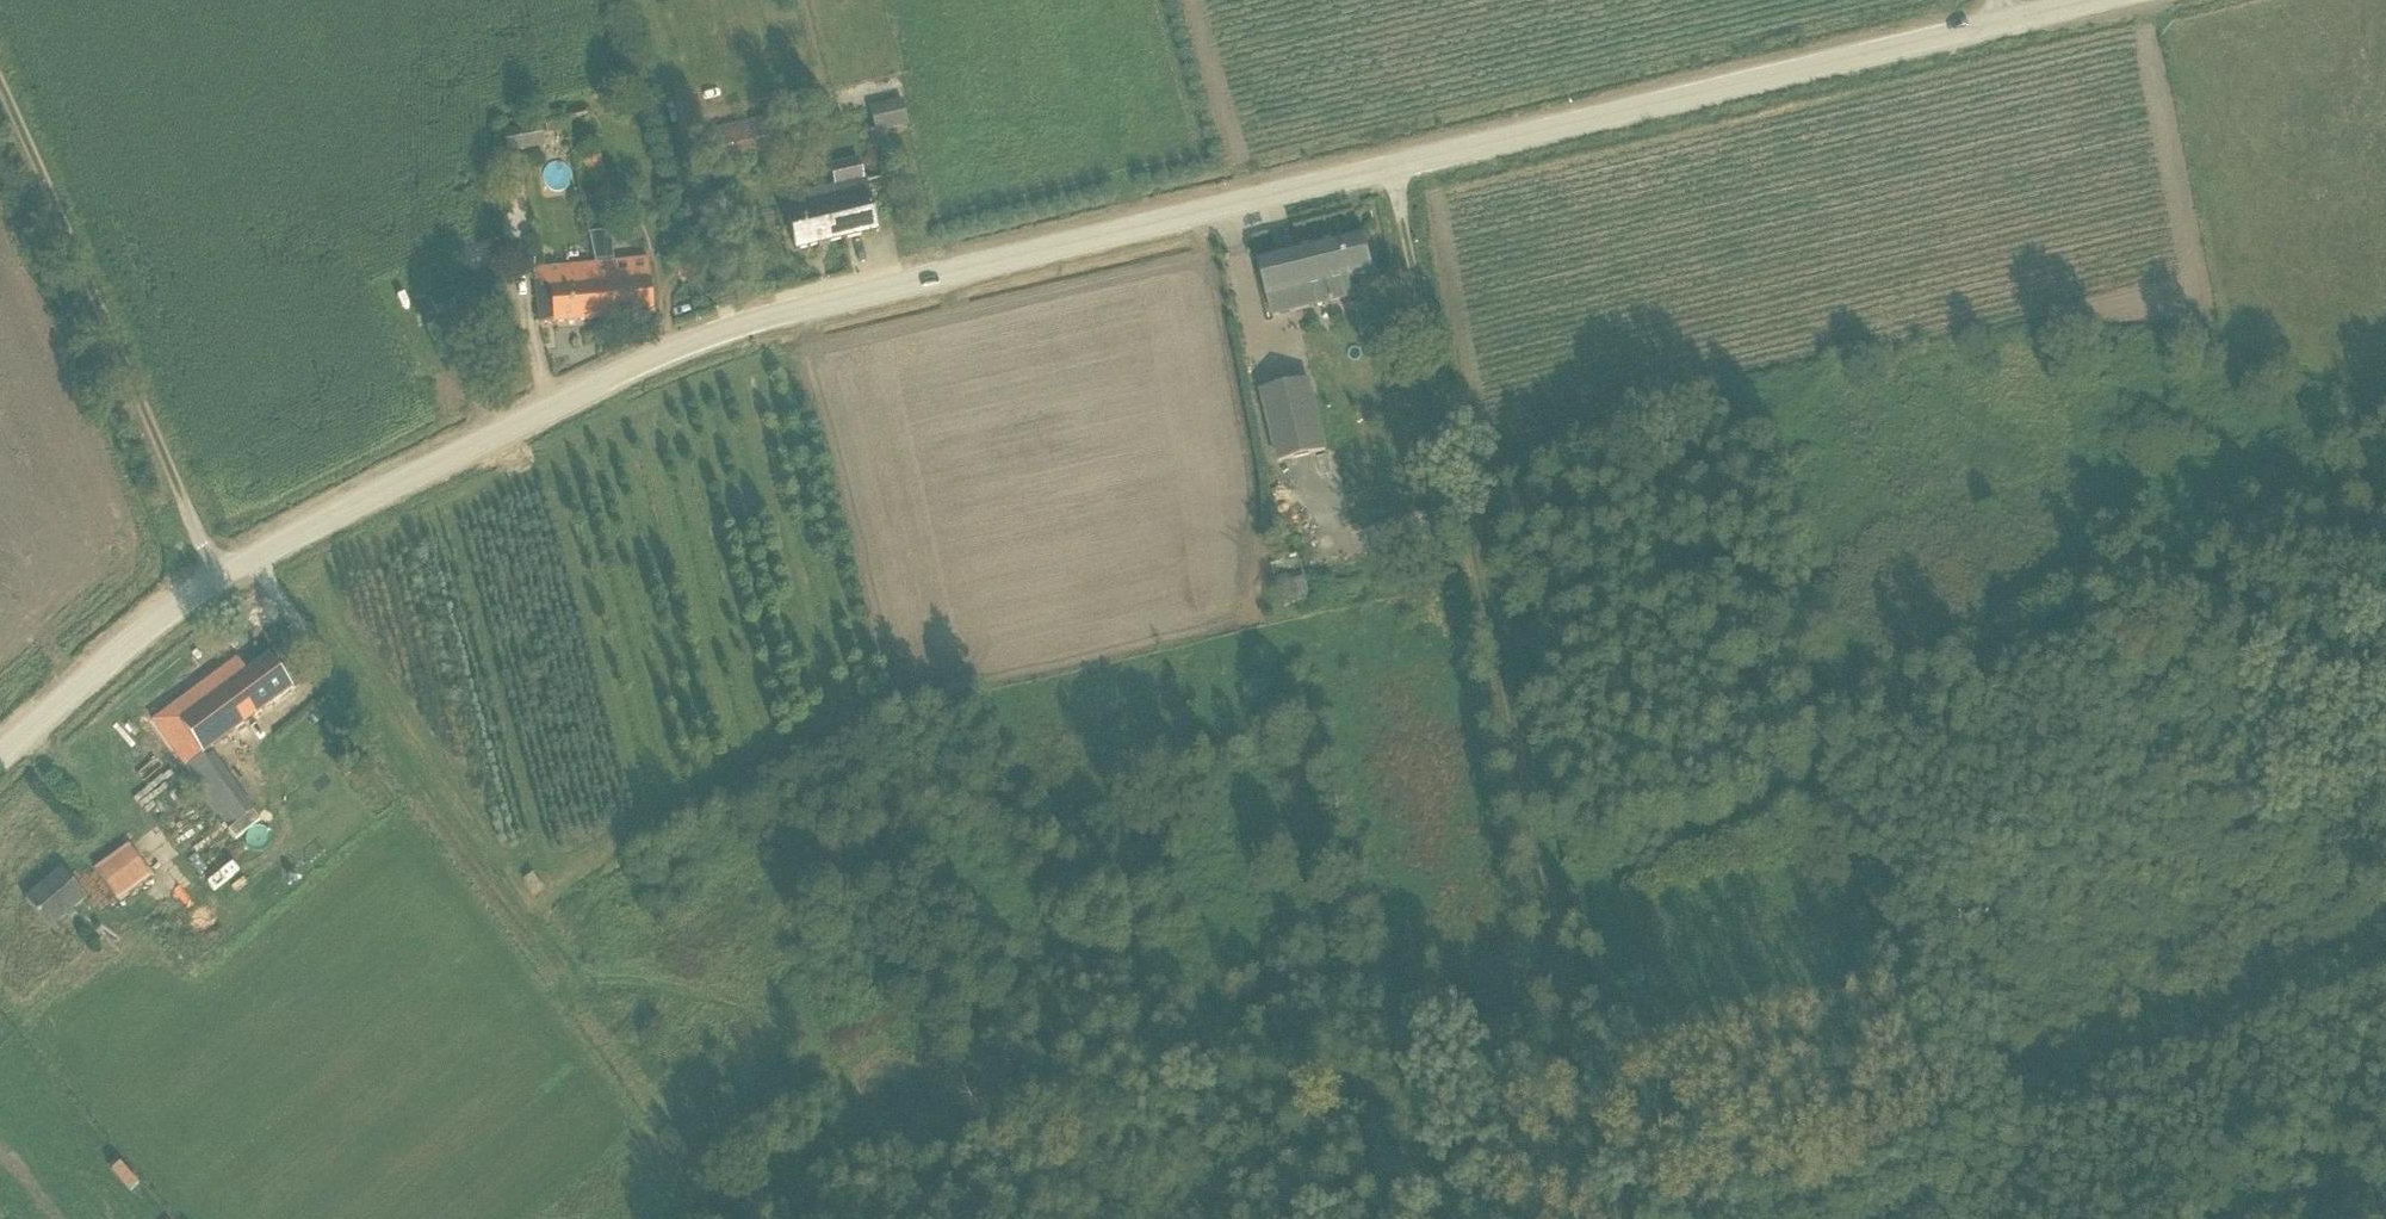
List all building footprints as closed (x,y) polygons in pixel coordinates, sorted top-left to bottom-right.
[(871,103),(877,129),(910,122),(905,95),(871,103)] [(772,144),(765,114),(696,130),(704,165),(764,151),(765,156),(780,153),(778,143),(772,144)] [(546,145),(541,120),(505,127),(510,152),(546,145)] [(834,186),(864,180),(859,158),(830,165),(834,186)] [(798,250),(877,231),(865,179),(807,193),(811,209),(789,214),(798,250)] [(1365,234),(1262,259),(1275,315),(1353,296),(1349,278),(1374,272),(1365,234)] [(647,259),(597,263),(599,284),(591,284),(595,319),(654,314),(647,259)] [(540,324),(595,319),(591,284),(599,284),(597,263),(535,269),(540,324)] [(430,297),(447,339),(509,313),(492,271),(430,297)] [(1263,393),(1280,460),(1325,448),(1309,381),(1263,393)] [(1261,540),(1267,544),(1270,546),(1276,536),(1269,531),(1267,530),(1261,540)] [(1271,564),(1285,607),(1312,599),(1298,555),(1271,564)] [(251,811),(206,751),(292,688),(268,656),(246,672),(237,659),(154,720),(186,765),(231,826),(251,811)] [(228,830),(236,839),(260,821),(253,811),(228,830)] [(117,899),(151,875),(130,846),(96,870),(117,899)] [(61,868),(25,899),(50,928),(86,897),(61,868)]
